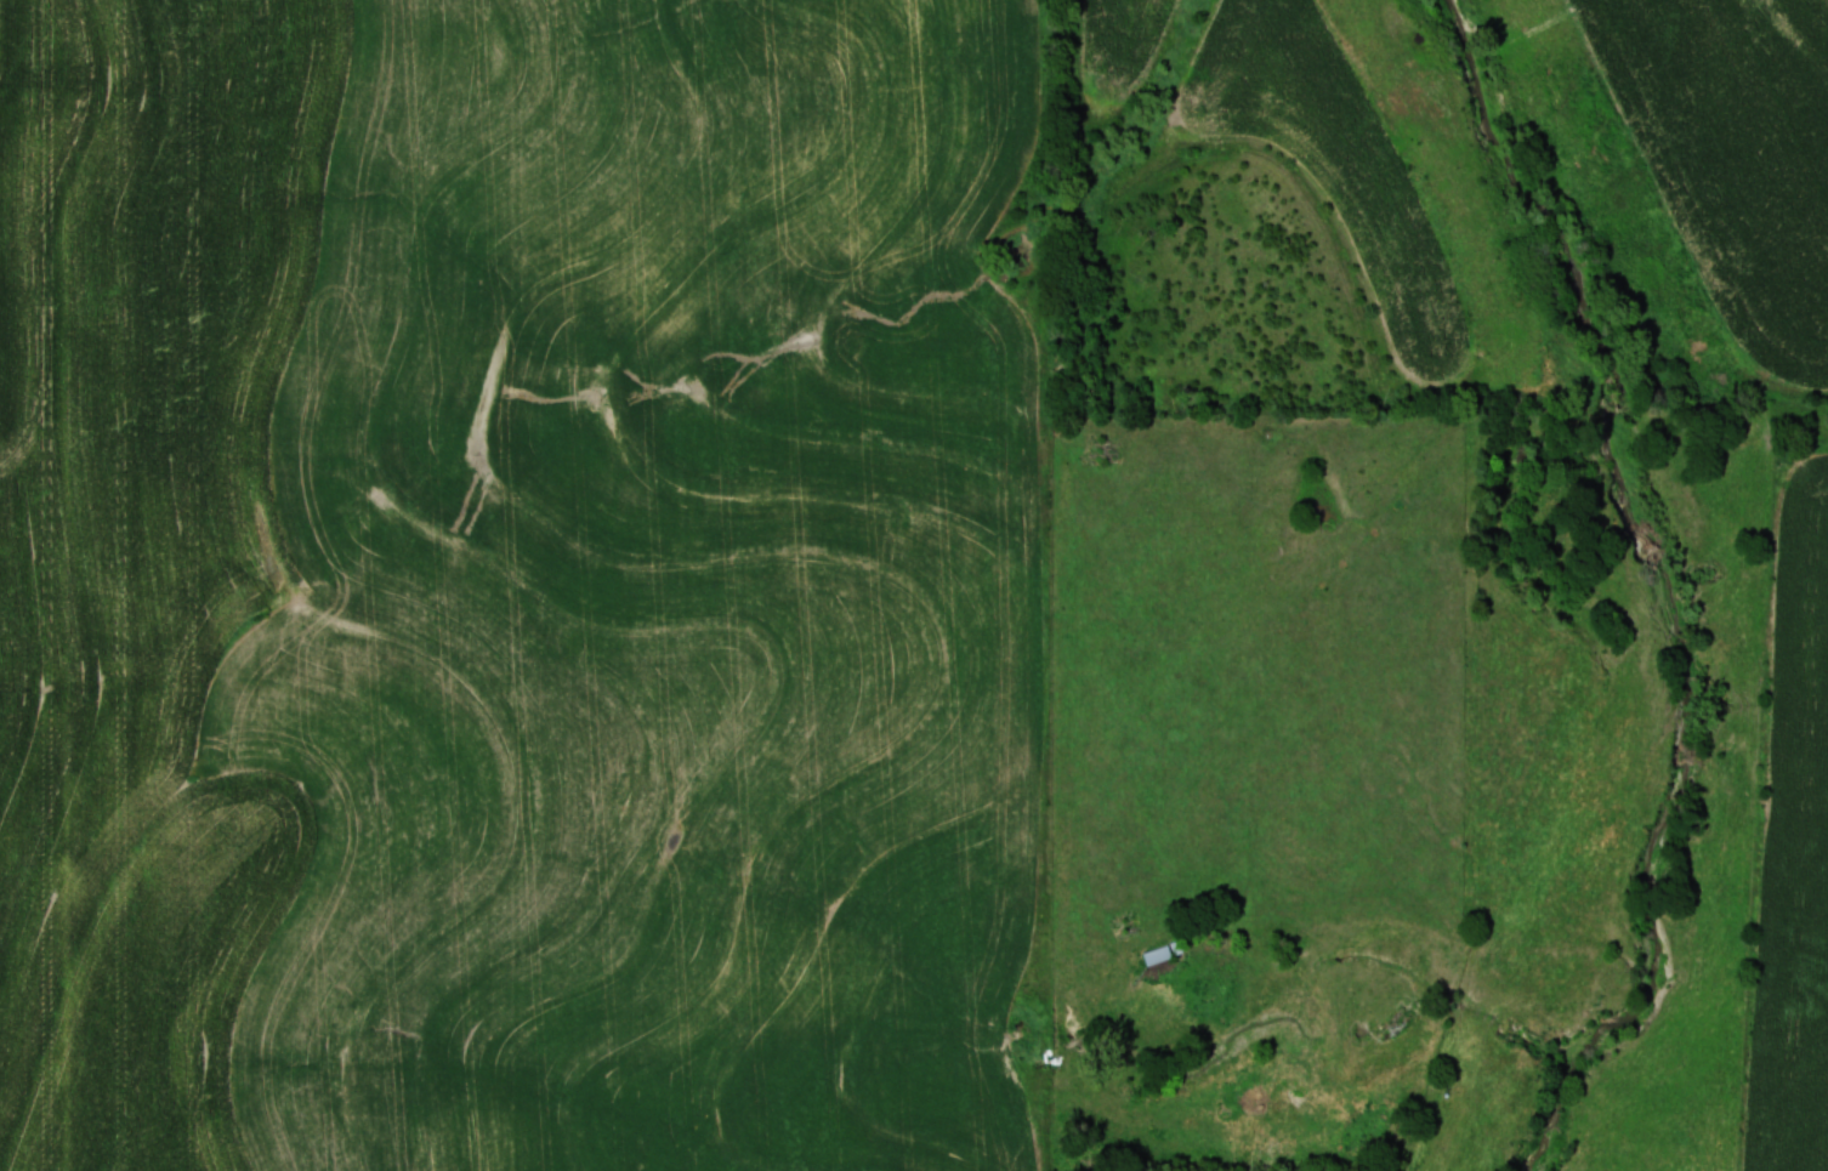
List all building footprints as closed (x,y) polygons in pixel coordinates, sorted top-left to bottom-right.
[(1143,955),(1148,968),(1173,958),(1168,945),(1143,955)]
